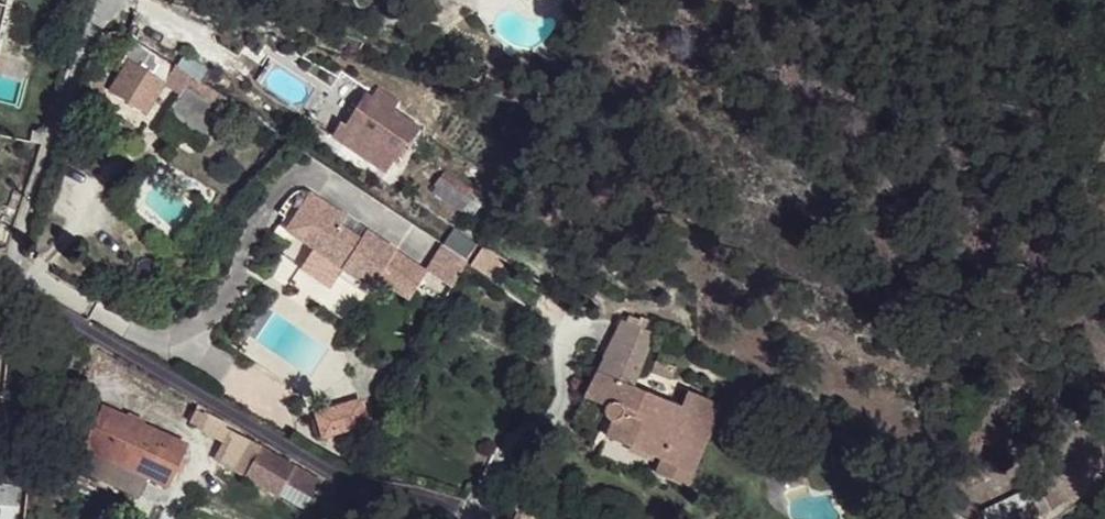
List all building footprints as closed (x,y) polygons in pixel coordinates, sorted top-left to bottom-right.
[(120,61),(125,64),(129,59),(130,60),(138,51),(170,72),(175,64),(136,38),(120,61)] [(108,89),(144,114),(165,83),(164,82),(170,72),(138,51),(130,60),(129,59),(125,64),(108,89)] [(88,79),(99,87),(108,72),(99,64),(88,79)] [(214,91),(175,64),(170,72),(164,82),(165,83),(179,93),(166,113),(203,138),(229,101),(214,91)] [(99,87),(88,79),(85,99),(97,108),(108,93),(99,87)] [(375,98),(369,94),(345,128),(342,126),(333,137),(352,150),(346,158),(374,176),(379,168),(390,175),(421,130),(396,113),(401,103),(380,89),(375,98)] [(442,178),(454,186),(450,191),(472,206),(480,194),(447,172),(442,178)] [(344,215),(308,190),(281,230),(308,249),(302,258),(333,279),(340,269),(371,290),(378,280),(409,301),(427,271),(426,270),(398,250),(366,229),(359,239),(338,225),(344,215)] [(443,244),(426,270),(427,271),(451,286),(458,272),(464,259),(448,248),(443,244)] [(182,252),(172,262),(181,271),(191,260),(182,252)] [(296,266),(328,287),(333,279),(302,258),(296,266)] [(581,397),(603,406),(601,409),(602,415),(607,420),(601,435),(657,458),(650,471),(684,486),(720,407),(685,391),(679,406),(631,386),(654,337),(616,319),(581,397)] [(657,360),(651,373),(672,381),(677,369),(657,360)] [(360,399),(317,411),(324,433),(366,421),(360,399)] [(148,474),(169,484),(188,443),(103,405),(85,444),(148,474)] [(190,421),(198,424),(205,412),(198,408),(190,421)] [(244,476),(256,455),(262,447),(263,445),(227,425),(228,423),(206,410),(205,412),(198,424),(230,441),(219,462),(244,476)] [(74,465),(138,495),(148,474),(85,444),(74,465)] [(244,476),(277,497),(287,482),(296,469),(262,447),(256,455),(244,476)] [(296,469),(287,482),(311,496),(320,482),(296,469)] [(1023,485),(980,506),(986,518),(1033,496),(1027,483),(1023,485)]
